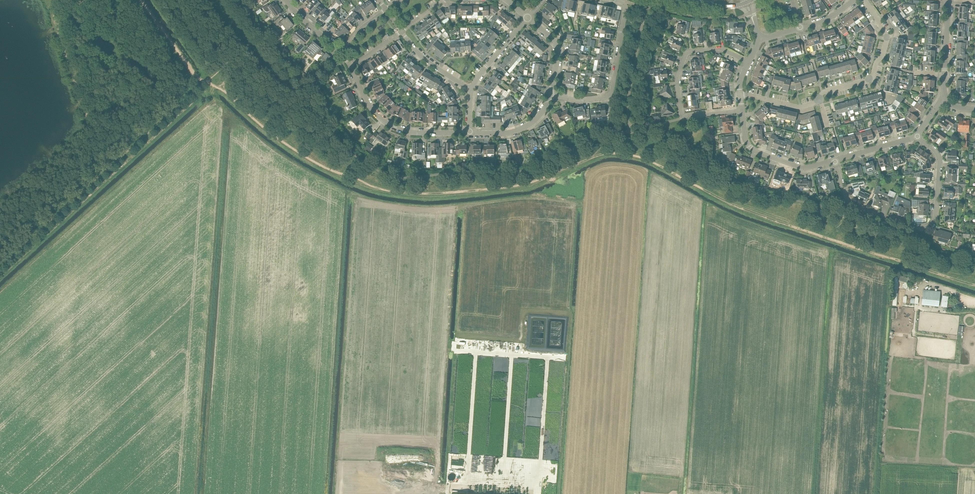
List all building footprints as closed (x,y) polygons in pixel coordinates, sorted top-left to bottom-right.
[(315,2),(313,0),(308,5),(305,7),(308,10),(309,10),(310,11),(312,9),(315,11),(319,6),(321,4),(317,0),(315,2)] [(545,8),(554,15),(558,10),(557,9),(559,7),(557,0),(554,0),(550,5),(550,4),(549,5),(548,5),(545,8)] [(568,12),(570,1),(567,0),(557,0),(559,7),(562,7),(561,10),(568,12)] [(578,12),(581,1),(578,0),(577,0),(576,2),(570,1),(568,12),(575,13),(575,12),(578,12)] [(365,5),(370,11),(372,10),(373,11),(375,9),(369,1),(365,5)] [(585,2),(581,1),(578,12),(581,13),(581,15),(587,16),(590,5),(584,4),(585,2)] [(931,1),(927,1),(927,5),(930,6),(930,10),(932,11),(937,11),(938,5),(936,4),(936,1),(931,1)] [(275,6),(273,3),(269,6),(267,4),(262,7),(265,11),(266,12),(267,12),(268,12),(270,10),(275,17),(279,14),(280,15),(281,14),(280,13),(282,12),(277,5),(275,6)] [(370,11),(365,5),(363,3),(359,6),(356,8),(360,13),(363,11),(366,16),(368,14),(367,13),(370,11)] [(596,6),(590,5),(587,16),(594,17),(595,16),(596,16),(596,19),(597,20),(600,5),(596,4),(596,6)] [(960,7),(959,13),(967,13),(967,9),(970,9),(970,4),(962,4),(962,7),(960,7)] [(600,5),(598,17),(601,17),(607,18),(609,8),(606,7),(605,8),(604,8),(604,7),(604,6),(600,5)] [(321,17),(326,12),(327,10),(323,6),(321,8),(319,6),(315,11),(312,14),(315,16),(316,16),(317,17),(319,15),(321,17)] [(467,16),(467,7),(464,7),(464,6),(458,6),(458,18),(462,18),(462,16),(467,16)] [(470,7),(467,7),(467,16),(472,16),(472,18),(475,18),(475,6),(470,6),(470,7)] [(475,6),(475,18),(478,18),(478,16),(484,16),(484,7),(481,7),(481,6),(475,6)] [(486,7),(484,7),(484,16),(490,16),(493,18),(492,18),(495,21),(495,20),(497,15),(496,14),(499,10),(494,6),(486,6),(486,7)] [(449,9),(446,9),(448,17),(452,17),(452,15),(456,15),(456,12),(458,12),(458,7),(449,7),(449,9)] [(357,16),(360,13),(356,8),(353,11),(354,12),(350,16),(356,22),(358,20),(359,21),(361,19),(357,16)] [(554,15),(545,8),(542,12),(543,12),(542,13),(542,14),(539,18),(548,26),(551,22),(549,20),(554,15)] [(612,8),(609,8),(607,18),(616,20),(618,11),(613,10),(614,10),(612,9),(612,8)] [(853,11),(859,19),(864,16),(858,8),(853,11)] [(888,15),(891,20),(898,15),(896,12),(899,10),(898,8),(888,15)] [(442,22),(448,17),(446,9),(443,11),(442,9),(436,13),(439,17),(442,22)] [(817,14),(816,9),(813,10),(804,12),(806,17),(810,16),(811,19),(815,18),(817,17),(816,14),(817,14)] [(321,17),(319,19),(322,22),(324,23),(326,20),(328,22),(330,20),(334,16),(336,14),(331,10),(330,12),(328,14),(326,12),(321,17)] [(497,16),(497,15),(495,20),(496,21),(498,19),(502,22),(507,16),(505,14),(506,13),(502,10),(497,16)] [(898,15),(891,20),(894,24),(914,10),(913,11),(904,17),(903,15),(900,17),(898,15)] [(894,24),(898,29),(905,24),(903,21),(915,13),(915,11),(914,10),(894,24)] [(853,11),(849,14),(854,22),(859,19),(853,11)] [(929,16),(929,21),(937,21),(937,15),(935,15),(935,12),(927,11),(926,16),(929,16)] [(967,14),(967,13),(959,13),(959,19),(961,19),(961,22),(971,23),(970,22),(970,19),(969,19),(970,19),(971,14),(967,14)] [(854,22),(849,14),(844,18),(850,25),(854,22)] [(340,20),(343,22),(348,26),(350,24),(353,27),(355,25),(354,24),(356,22),(350,16),(349,15),(345,19),(343,17),(340,20)] [(433,18),(431,19),(436,26),(440,23),(434,15),(432,16),(433,18)] [(284,19),(281,16),(273,22),(277,26),(278,25),(280,27),(282,25),(287,31),(290,29),(291,28),(290,28),(293,26),(290,22),(291,21),(290,20),(289,21),(288,19),(287,17),(285,19),(284,18),(284,19)] [(509,18),(507,16),(502,22),(509,29),(515,22),(514,20),(510,17),(509,18)] [(848,27),(850,25),(844,18),(840,21),(842,24),(847,31),(850,30),(848,27)] [(426,21),(432,29),(436,26),(431,19),(429,20),(428,19),(426,21)] [(432,29),(426,21),(424,22),(424,24),(423,25),(428,32),(429,33),(433,31),(432,29)] [(690,22),(683,21),(682,25),(678,24),(676,33),(684,35),(685,32),(685,30),(688,31),(690,22)] [(906,30),(908,32),(913,29),(911,26),(910,27),(908,24),(908,22),(908,21),(905,24),(898,29),(901,34),(906,30)] [(936,27),(937,21),(929,21),(929,25),(926,25),(926,29),(934,30),(934,27),(936,27)] [(346,29),(348,26),(343,22),(341,25),(342,25),(338,30),(344,35),(347,33),(348,34),(349,32),(346,29)] [(738,24),(738,22),(729,22),(729,27),(730,29),(734,29),(734,33),(743,33),(743,25),(740,25),(740,24),(738,24)] [(958,25),(958,31),(969,32),(969,27),(970,27),(971,23),(961,22),(960,25),(958,25)] [(843,35),(847,31),(842,24),(837,27),(843,35)] [(424,35),(428,32),(423,25),(421,26),(420,25),(418,27),(424,35)] [(424,35),(418,27),(415,28),(416,30),(414,31),(419,38),(424,35)] [(612,29),(603,28),(602,34),(605,34),(605,38),(613,39),(614,33),(612,32),(612,29)] [(722,31),(721,28),(714,29),(715,33),(710,33),(711,38),(711,43),(719,42),(719,39),(720,39),(719,37),(722,36),(722,31)] [(705,33),(704,29),(697,30),(698,34),(693,35),(694,39),(694,44),(703,43),(702,40),(703,40),(703,38),(705,38),(705,33)] [(934,30),(926,29),(925,34),(925,38),(936,39),(936,33),(934,33),(934,30)] [(293,36),(294,37),(294,36),(301,42),(301,43),(296,49),(300,53),(305,46),(303,45),(306,42),(309,38),(299,30),(295,33),(295,34),(293,36)] [(342,37),(344,35),(338,30),(334,34),(342,40),(343,38),(342,37)] [(491,30),(488,34),(495,39),(496,38),(497,39),(499,36),(495,33),(491,30)] [(829,31),(831,40),(832,42),(840,40),(838,33),(835,34),(834,30),(829,31)] [(522,39),(525,43),(531,36),(529,35),(530,33),(528,32),(527,33),(525,31),(519,37),(522,39)] [(831,40),(829,31),(825,32),(825,31),(823,32),(823,33),(820,34),(823,42),(825,41),(826,42),(831,40)] [(969,32),(958,31),(958,37),(960,37),(959,40),(969,41),(970,32),(969,32)] [(484,33),(482,35),(483,36),(485,38),(492,44),(494,42),(496,40),(495,39),(488,34),(487,33),(485,32),(484,33)] [(815,35),(812,36),(815,45),(816,50),(819,50),(817,44),(820,43),(823,42),(820,34),(818,35),(817,33),(815,34),(815,35)] [(864,41),(873,44),(875,38),(872,37),(873,34),(866,33),(864,41)] [(572,44),(585,46),(581,45),(582,40),(584,40),(584,37),(574,35),(574,38),(571,38),(571,41),(572,41),(572,44)] [(483,36),(479,40),(488,47),(489,46),(491,47),(492,44),(485,38),(483,36)] [(529,46),(536,38),(534,37),(533,38),(531,36),(525,43),(524,45),(525,46),(526,46),(528,44),(529,46)] [(674,37),(671,36),(669,42),(673,44),(671,48),(675,49),(679,51),(682,43),(680,43),(682,40),(674,37)] [(743,40),(735,36),(732,42),(736,44),(734,48),(742,52),(746,45),(743,43),(744,43),(742,42),(743,40)] [(815,45),(812,36),(807,37),(807,40),(804,41),(806,47),(812,46),(813,52),(816,51),(815,45)] [(538,40),(536,38),(529,46),(533,49),(539,43),(537,41),(538,40)] [(936,39),(925,38),(925,43),(924,47),(933,48),(933,45),(935,45),(936,39)] [(433,50),(435,52),(441,45),(443,43),(439,39),(430,49),(432,51),(433,50)] [(479,40),(476,44),(478,46),(486,52),(488,50),(487,49),(488,47),(479,40)] [(597,48),(609,50),(610,47),(611,48),(612,45),(609,45),(610,41),(600,40),(600,43),(601,43),(601,47),(597,46),(597,48)] [(957,49),(964,49),(965,45),(967,45),(968,41),(969,41),(959,40),(959,43),(957,43),(957,49)] [(315,43),(313,41),(311,43),(312,43),(304,51),(308,54),(313,58),(317,53),(317,54),(318,52),(323,56),(322,58),(326,62),(330,57),(326,53),(325,54),(320,50),(321,49),(314,43),(315,43)] [(395,44),(391,47),(396,54),(401,51),(401,50),(403,48),(401,44),(398,41),(394,43),(395,44)] [(873,44),(864,41),(861,41),(860,46),(863,47),(872,49),(873,44)] [(798,42),(793,43),(796,53),(801,51),(800,49),(803,48),(802,42),(799,43),(798,42)] [(533,49),(537,53),(544,45),(542,43),(541,44),(539,43),(533,49)] [(790,54),(796,53),(793,43),(790,44),(789,43),(784,44),(787,55),(790,54)] [(896,43),(895,49),(907,52),(909,53),(911,53),(911,51),(904,49),(905,46),(896,43)] [(572,50),(571,53),(581,54),(582,51),(580,51),(580,49),(582,49),(584,48),(585,46),(572,44),(571,47),(570,47),(569,49),(572,50)] [(784,55),(787,55),(784,44),(779,46),(780,47),(776,48),(779,57),(780,61),(785,59),(784,55)] [(436,54),(438,56),(445,48),(441,45),(435,52),(437,53),(436,54)] [(544,45),(537,53),(541,55),(540,60),(543,61),(546,61),(547,55),(544,55),(543,54),(548,48),(545,47),(545,48),(543,46),(544,45)] [(476,48),(471,48),(472,52),(473,51),(476,54),(480,57),(481,55),(483,53),(484,54),(486,52),(478,46),(476,48)] [(392,58),(396,54),(391,47),(387,50),(387,49),(383,51),(390,61),(392,59),(392,58)] [(863,53),(863,56),(868,61),(870,54),(871,55),(872,49),(863,47),(861,52),(863,53)] [(933,51),(933,48),(924,47),(924,52),(927,52),(927,57),(934,57),(935,51),(933,51)] [(451,54),(451,51),(449,51),(448,51),(445,48),(438,56),(440,58),(441,57),(443,58),(446,54),(451,54)] [(774,59),(779,57),(776,48),(771,50),(771,48),(768,49),(766,52),(771,57),(773,57),(774,59)] [(524,56),(522,54),(520,52),(520,53),(518,51),(515,49),(513,51),(512,50),(511,52),(512,53),(510,55),(517,61),(520,57),(522,58),(524,56)] [(598,54),(597,57),(607,59),(608,56),(610,56),(610,54),(609,53),(609,50),(600,49),(599,54),(598,54)] [(964,54),(964,49),(957,49),(957,55),(958,55),(958,58),(967,59),(967,54),(964,54)] [(380,55),(377,58),(382,65),(386,62),(387,63),(390,61),(383,51),(380,54),(380,55)] [(672,54),(664,51),(661,58),(665,59),(664,63),(672,67),(675,59),(673,58),(671,57),(672,54)] [(762,55),(759,60),(768,65),(770,60),(771,57),(766,52),(764,57),(762,55)] [(581,55),(581,54),(571,53),(571,56),(568,55),(568,58),(569,58),(569,61),(578,63),(578,59),(584,59),(585,58),(586,58),(586,57),(586,56),(586,55),(581,55)] [(859,60),(857,61),(861,66),(863,64),(863,65),(864,64),(866,65),(869,62),(868,61),(863,56),(860,53),(856,57),(859,60)] [(691,61),(692,66),(701,65),(700,60),(703,60),(702,54),(696,55),(696,60),(691,61)] [(507,56),(506,58),(513,64),(517,61),(510,55),(509,57),(507,56)] [(892,60),(904,63),(908,64),(908,63),(907,62),(901,60),(902,57),(893,55),(892,60)] [(597,57),(597,60),(598,61),(598,66),(597,66),(606,67),(607,64),(608,65),(609,62),(606,62),(607,59),(597,57)] [(934,63),(934,57),(927,57),(926,61),(924,61),(923,66),(932,66),(932,63),(934,63)] [(377,68),(382,65),(377,58),(373,60),(372,59),(369,62),(373,70),(375,73),(379,70),(377,68)] [(403,71),(404,70),(405,68),(412,60),(410,59),(409,60),(407,58),(404,62),(399,68),(403,71)] [(510,68),(513,64),(506,58),(504,60),(505,61),(504,63),(510,68)] [(967,59),(958,58),(958,61),(956,61),(956,67),(963,67),(968,68),(969,65),(966,63),(967,59)] [(409,72),(415,65),(413,64),(414,62),(412,60),(405,68),(404,70),(407,73),(409,71),(409,72)] [(768,65),(759,60),(757,65),(765,70),(768,65)] [(860,67),(861,66),(857,61),(856,62),(855,60),(849,61),(852,70),(852,73),(858,71),(857,68),(860,67)] [(536,61),(535,69),(543,70),(543,68),(545,68),(545,65),(544,65),(545,62),(536,61)] [(569,67),(568,70),(578,72),(579,68),(577,68),(578,63),(569,61),(568,64),(567,64),(566,66),(569,67)] [(370,71),(373,70),(369,62),(365,64),(365,65),(361,67),(365,75),(369,73),(370,72),(370,71)] [(500,67),(498,69),(505,74),(507,72),(510,68),(504,63),(502,65),(501,64),(499,66),(500,67)] [(722,68),(724,68),(731,72),(733,67),(725,63),(722,68)] [(413,75),(420,67),(417,65),(416,66),(415,65),(409,72),(413,75)] [(702,71),(701,65),(692,66),(692,70),(691,70),(691,75),(698,74),(703,74),(703,71),(702,71)] [(757,65),(754,70),(763,75),(765,70),(757,65)] [(606,70),(606,67),(597,66),(597,71),(595,71),(594,74),(604,76),(605,73),(607,73),(607,71),(606,70)] [(422,69),(420,67),(413,75),(411,77),(415,80),(417,78),(423,72),(421,70),(422,69)] [(963,72),(963,67),(956,67),(955,73),(957,73),(957,76),(966,77),(966,72),(963,72)] [(663,80),(668,79),(667,71),(664,71),(662,71),(662,68),(650,70),(650,74),(654,74),(654,77),(658,76),(659,80),(663,80)] [(724,68),(722,73),(730,77),(733,73),(731,72),(724,68)] [(495,74),(493,76),(500,81),(503,76),(505,74),(498,69),(496,72),(495,71),(494,73),(495,74)] [(566,75),(566,78),(575,80),(576,74),(578,75),(578,72),(568,70),(568,73),(565,72),(565,75),(566,75)] [(763,75),(754,70),(752,75),(753,76),(760,80),(763,75)] [(334,75),(330,79),(331,81),(335,79),(337,83),(337,84),(336,85),(335,85),(332,87),(335,93),(339,91),(341,90),(346,88),(344,85),(347,83),(343,75),(341,71),(337,73),(339,76),(336,78),(334,75)] [(424,82),(429,74),(426,72),(426,74),(424,72),(421,77),(420,79),(418,78),(416,81),(422,85),(423,82),(424,82)] [(721,79),(722,87),(728,86),(728,83),(730,77),(722,73),(719,78),(721,79)] [(424,82),(428,85),(432,78),(431,76),(431,75),(429,74),(424,82)] [(595,78),(594,83),(603,85),(604,82),(605,82),(606,79),(604,79),(604,76),(594,74),(594,78),(595,78)] [(692,78),(689,78),(690,84),(699,83),(699,80),(701,79),(702,78),(702,76),(701,76),(701,75),(698,76),(698,74),(703,74),(698,74),(691,75),(692,78)] [(896,80),(897,76),(888,74),(887,80),(899,83),(899,81),(896,80)] [(489,79),(499,86),(500,86),(502,82),(500,81),(493,76),(492,78),(491,77),(489,79)] [(762,81),(760,80),(753,76),(751,81),(759,86),(762,81)] [(433,88),(438,79),(435,77),(434,79),(432,78),(428,85),(427,87),(431,90),(433,88)] [(794,83),(792,83),(792,89),(793,89),(796,88),(796,90),(802,89),(801,86),(799,78),(798,77),(793,78),(794,83)] [(926,83),(925,86),(934,87),(934,81),(930,80),(930,77),(924,77),(923,83),(926,83)] [(374,90),(382,86),(378,78),(369,82),(371,86),(372,86),(374,90)] [(574,85),(575,80),(566,78),(565,81),(564,81),(563,84),(566,84),(565,87),(575,89),(576,85),(574,85)] [(957,81),(957,87),(964,88),(965,83),(967,83),(968,78),(959,78),(959,81),(957,81)] [(438,79),(433,88),(437,90),(438,88),(440,89),(444,84),(439,82),(440,80),(438,79)] [(489,82),(487,84),(494,89),(495,89),(496,90),(499,86),(489,79),(488,81),(489,82)] [(533,79),(532,86),(534,87),(540,89),(541,85),(542,86),(542,83),(541,83),(541,80),(533,79)] [(792,89),(792,83),(790,82),(791,80),(785,79),(783,88),(783,90),(788,92),(789,88),(792,89)] [(898,88),(899,83),(887,80),(886,85),(898,88)] [(401,82),(398,86),(407,91),(409,87),(401,82)] [(603,88),(603,85),(594,83),(594,88),(592,88),(591,91),(601,93),(602,90),(604,90),(604,88),(603,88)] [(700,91),(699,83),(690,84),(690,87),(689,87),(689,93),(699,91),(700,91)] [(442,96),(449,91),(448,89),(449,88),(447,86),(446,87),(444,84),(440,89),(441,90),(439,92),(442,96)] [(482,92),(488,94),(489,92),(491,93),(494,89),(487,84),(486,86),(485,85),(483,88),(484,88),(482,92)] [(538,91),(540,89),(534,87),(528,84),(525,90),(536,96),(537,94),(538,94),(540,92),(538,91)] [(898,88),(886,85),(884,91),(889,92),(897,94),(898,89),(898,88)] [(385,92),(382,86),(374,90),(376,94),(375,95),(377,99),(385,94),(384,92),(385,92)] [(722,87),(715,87),(715,91),(718,91),(718,96),(728,95),(727,92),(729,91),(728,86),(722,87)] [(934,92),(934,87),(925,86),(925,89),(922,89),(922,91),(920,91),(920,94),(926,96),(927,92),(934,92)] [(670,88),(664,87),(661,91),(663,97),(668,98),(672,93),(670,88)] [(964,88),(957,87),(956,93),(958,93),(958,96),(966,97),(967,92),(964,92),(964,88)] [(528,92),(526,96),(534,101),(536,99),(534,98),(536,96),(525,90),(528,92)] [(353,95),(351,91),(342,95),(344,100),(346,99),(349,105),(347,106),(349,110),(352,108),(357,106),(352,96),(353,95)] [(444,100),(445,100),(453,95),(451,92),(450,93),(449,91),(442,96),(439,98),(442,102),(444,100)] [(700,97),(699,91),(689,93),(690,96),(687,96),(688,101),(697,100),(697,98),(700,97)] [(482,99),(482,101),(491,101),(491,96),(488,96),(488,94),(482,92),(482,96),(481,96),(481,99),(482,99)] [(881,92),(875,94),(878,103),(880,102),(881,105),(884,105),(881,92)] [(385,94),(377,99),(380,103),(381,102),(382,103),(384,106),(391,100),(391,99),(392,98),(391,96),(389,96),(388,97),(387,95),(386,94),(385,94)] [(924,100),(926,96),(920,94),(918,97),(920,98),(917,103),(924,108),(928,103),(924,100)] [(445,100),(448,106),(457,103),(453,98),(455,97),(453,95),(445,100)] [(533,103),(534,101),(526,96),(523,100),(530,105),(532,102),(533,103)] [(871,108),(873,108),(870,96),(864,97),(868,109),(871,108)] [(864,110),(868,109),(864,97),(859,99),(860,105),(862,111),(864,110)] [(862,111),(860,105),(858,106),(856,99),(851,101),(853,110),(854,110),(854,113),(859,111),(862,111)] [(390,114),(396,105),(391,100),(384,106),(388,109),(387,110),(390,114)] [(530,105),(523,100),(521,105),(523,106),(522,108),(526,113),(528,109),(529,110),(530,108),(529,107),(530,105)] [(697,100),(688,101),(688,107),(691,107),(692,110),(698,109),(698,103),(699,103),(699,102),(699,100),(697,100)] [(854,113),(853,110),(851,101),(845,103),(848,114),(849,116),(851,116),(850,114),(851,114),(854,113)] [(448,112),(457,112),(458,112),(458,109),(457,109),(457,103),(448,106),(448,112)] [(848,114),(845,103),(840,104),(842,113),(845,112),(846,115),(848,114)] [(924,108),(917,103),(914,107),(912,106),(910,109),(916,113),(917,110),(921,112),(924,108)] [(837,114),(842,113),(840,104),(834,106),(836,112),(833,113),(834,118),(838,118),(837,114)] [(400,117),(403,109),(396,105),(390,114),(395,116),(395,115),(400,117)] [(674,110),(670,105),(664,106),(662,111),(666,116),(671,116),(674,110)] [(765,105),(760,110),(766,116),(768,113),(770,115),(772,113),(777,114),(778,109),(770,107),(768,109),(765,105)] [(511,118),(508,108),(507,106),(502,108),(503,111),(501,112),(504,121),(507,120),(507,121),(510,120),(509,119),(511,118)] [(508,108),(511,118),(514,117),(514,119),(517,118),(516,116),(513,108),(513,106),(508,108)] [(609,113),(606,114),(605,111),(605,106),(601,106),(601,107),(596,108),(596,109),(592,109),(593,116),(597,115),(597,117),(606,116),(610,116),(609,113)] [(518,107),(513,108),(516,116),(519,115),(519,117),(522,116),(521,115),(526,113),(522,108),(519,109),(518,107)] [(578,108),(578,107),(576,107),(576,108),(573,109),(574,113),(573,113),(574,114),(575,117),(583,116),(583,118),(586,118),(586,119),(590,118),(589,113),(589,109),(590,109),(590,108),(584,110),(583,107),(578,108)] [(409,111),(403,109),(400,117),(404,119),(403,120),(408,122),(410,113),(408,112),(409,111)] [(907,117),(912,121),(914,123),(918,118),(914,115),(916,113),(910,109),(908,112),(910,113),(907,117)] [(422,123),(427,123),(427,110),(426,110),(426,114),(424,114),(424,113),(418,112),(418,121),(422,121),(422,123)] [(429,110),(427,110),(427,123),(432,123),(432,122),(436,122),(437,117),(437,112),(436,112),(436,113),(430,113),(430,114),(429,114),(429,110)] [(570,115),(568,110),(561,114),(560,111),(553,115),(558,124),(565,120),(571,117),(570,115)] [(766,116),(760,110),(755,114),(758,117),(755,119),(756,124),(763,123),(763,121),(764,120),(763,119),(766,116)] [(413,121),(418,121),(418,112),(412,112),(412,113),(410,113),(408,122),(413,122),(413,121)] [(442,117),(438,117),(438,122),(442,123),(442,120),(448,120),(448,123),(457,123),(457,120),(458,120),(458,114),(457,114),(457,112),(448,112),(448,117),(442,117)] [(487,117),(490,117),(493,117),(493,123),(496,123),(496,117),(493,117),(493,112),(490,112),(482,112),(482,114),(480,114),(480,117),(482,117),(485,117),(487,117)] [(366,119),(361,113),(357,117),(356,116),(353,120),(352,121),(355,125),(356,124),(359,126),(360,125),(365,130),(366,128),(370,125),(365,120),(366,119)] [(900,122),(902,131),(908,130),(907,125),(910,124),(912,121),(907,117),(906,117),(905,119),(902,119),(903,122),(900,122)] [(955,122),(948,117),(946,120),(942,117),(938,124),(945,129),(949,124),(952,127),(952,126),(955,122)] [(727,119),(727,118),(722,118),(723,123),(724,133),(732,132),(731,126),(733,126),(732,118),(727,119)] [(894,122),(891,123),(892,129),(896,128),(897,133),(902,131),(900,122),(899,119),(893,121),(894,122)] [(883,127),(885,136),(891,134),(889,130),(892,129),(891,123),(890,120),(884,122),(885,126),(883,127)] [(969,120),(966,120),(966,121),(959,121),(959,131),(968,132),(969,120)] [(551,126),(549,122),(548,123),(544,125),(545,126),(540,128),(541,130),(538,131),(542,140),(548,137),(548,136),(548,135),(553,132),(550,126),(551,126)] [(763,129),(763,123),(756,124),(756,127),(753,128),(753,134),(762,133),(761,129),(763,129)] [(871,130),(866,132),(868,141),(874,139),(873,135),(875,134),(874,128),(873,125),(870,126),(871,130)] [(877,127),(874,128),(875,134),(878,133),(879,138),(885,136),(883,127),(877,129),(877,127)] [(868,141),(866,132),(865,132),(865,130),(860,131),(860,132),(857,132),(859,139),(861,138),(863,142),(868,141)] [(946,136),(939,131),(937,133),(933,131),(928,137),(936,143),(939,138),(943,140),(946,136)] [(390,139),(381,132),(378,135),(376,133),(369,142),(371,144),(372,143),(376,138),(386,145),(390,139)] [(856,140),(859,139),(857,132),(854,133),(854,135),(849,137),(852,145),(857,144),(856,140)] [(540,144),(538,140),(535,133),(530,136),(531,138),(527,140),(529,145),(530,147),(528,148),(531,153),(534,151),(533,148),(541,145),(540,144)] [(762,137),(762,133),(753,134),(754,140),(759,140),(759,143),(765,145),(767,139),(765,138),(764,136),(762,137)] [(772,147),(778,150),(781,141),(778,139),(779,137),(772,135),(769,142),(772,143),(772,142),(774,142),(772,147)] [(728,165),(731,166),(733,162),(735,158),(736,155),(733,153),(732,154),(731,153),(730,152),(731,151),(730,143),(735,142),(735,136),(722,137),(722,144),(723,149),(723,152),(726,152),(727,157),(730,159),(730,160),(730,161),(728,165)] [(846,147),(852,145),(849,137),(844,138),(843,136),(840,137),(841,144),(844,143),(846,147)] [(832,143),(827,145),(829,152),(835,150),(834,147),(838,146),(836,138),(831,140),(832,143)] [(406,142),(399,140),(398,143),(397,143),(395,148),(399,149),(399,148),(401,148),(400,153),(404,154),(403,158),(406,158),(408,152),(405,151),(405,149),(406,142)] [(524,149),(527,148),(525,143),(522,144),(521,140),(511,143),(516,159),(517,165),(521,164),(518,156),(517,151),(524,150),(524,149)] [(784,142),(781,141),(778,150),(784,152),(786,147),(787,147),(786,148),(790,150),(792,142),(785,140),(784,142)] [(808,148),(805,149),(807,156),(807,158),(815,156),(813,151),(813,150),(816,149),(815,144),(814,142),(814,141),(810,142),(810,144),(807,145),(808,148)] [(829,152),(827,145),(826,145),(826,143),(825,142),(824,142),(823,142),(822,143),(821,143),(820,144),(820,143),(816,144),(816,147),(818,152),(821,151),(822,154),(829,152)] [(421,144),(413,143),(413,144),(413,155),(417,155),(417,159),(425,159),(425,153),(421,153),(421,144)] [(799,144),(795,143),(791,153),(797,156),(797,157),(799,158),(802,158),(803,153),(803,148),(798,146),(799,144)] [(431,147),(428,147),(428,155),(431,155),(437,155),(437,157),(437,158),(437,162),(442,162),(442,158),(442,157),(442,155),(439,155),(439,148),(439,144),(436,144),(433,144),(431,144),(431,147)] [(442,155),(442,157),(445,157),(447,157),(447,154),(453,154),(453,155),(456,155),(456,151),(456,150),(453,150),(453,149),(453,144),(447,144),(447,145),(445,145),(445,147),(445,148),(442,148),(442,155)] [(456,150),(456,151),(456,155),(460,155),(460,154),(467,154),(470,154),(470,153),(470,149),(470,148),(467,148),(467,145),(463,145),(463,144),(460,144),(460,146),(456,146),(456,150)] [(470,149),(470,153),(470,154),(470,155),(474,155),(474,154),(481,154),(481,153),(481,150),(481,149),(481,145),(477,145),(477,144),(475,144),(470,144),(470,148),(470,149)] [(490,144),(487,144),(487,146),(484,146),(484,151),(484,155),(488,155),(488,154),(495,154),(495,146),(490,145),(490,144)] [(507,146),(507,144),(499,144),(500,144),(500,154),(501,154),(501,156),(509,156),(509,155),(512,155),(511,151),(510,146),(507,146)] [(919,159),(924,152),(919,148),(916,152),(913,150),(905,152),(906,157),(907,159),(910,158),(910,157),(913,156),(916,158),(916,157),(919,159)] [(957,151),(951,151),(951,154),(948,153),(947,161),(952,162),(952,160),(956,160),(957,151)] [(924,152),(919,159),(922,161),(922,162),(924,164),(925,164),(925,166),(922,166),(923,170),(930,168),(928,161),(927,160),(930,155),(924,152)] [(899,156),(898,153),(891,155),(893,160),(894,163),(892,163),(894,167),(898,166),(897,164),(898,164),(898,165),(905,163),(904,160),(902,155),(899,156)] [(737,159),(735,158),(733,162),(731,166),(734,167),(735,164),(739,165),(739,166),(748,169),(751,161),(749,160),(745,158),(745,159),(742,158),(743,158),(738,156),(737,159)] [(885,157),(878,159),(880,163),(881,167),(885,166),(886,168),(886,171),(892,169),(891,167),(890,164),(889,159),(886,160),(885,158),(885,157)] [(865,166),(863,167),(865,173),(867,173),(873,171),(875,171),(875,172),(879,171),(877,164),(875,159),(872,160),(872,162),(869,163),(864,164),(865,166)] [(751,172),(750,174),(752,175),(753,176),(755,177),(756,177),(758,173),(762,175),(761,177),(767,179),(769,176),(771,171),(766,169),(767,167),(766,166),(766,167),(764,166),(764,165),(757,163),(755,168),(754,172),(751,171),(751,172)] [(854,165),(854,164),(852,165),(852,166),(846,168),(848,176),(858,173),(859,176),(862,174),(860,166),(856,167),(856,165),(854,165)] [(947,171),(947,175),(956,175),(957,168),(947,167),(946,171),(947,171)] [(781,172),(777,170),(774,179),(781,181),(781,180),(788,183),(791,176),(784,174),(784,173),(783,172),(783,173),(781,173),(781,172)] [(914,173),(914,177),(920,177),(920,182),(924,183),(929,183),(929,182),(931,182),(931,178),(930,178),(930,175),(923,174),(923,171),(918,172),(914,173)] [(826,175),(826,173),(816,176),(818,176),(820,182),(818,182),(820,186),(821,186),(821,184),(826,183),(827,185),(829,185),(830,191),(836,189),(833,180),(834,180),(830,181),(828,174),(826,175)] [(955,183),(956,175),(947,175),(947,179),(946,179),(945,182),(955,183)] [(807,180),(796,179),(796,184),(796,188),(811,188),(811,182),(807,181),(807,180)] [(864,182),(858,183),(852,184),(853,189),(852,191),(853,195),(857,197),(856,199),(857,198),(866,202),(866,203),(868,199),(870,195),(865,192),(864,193),(861,191),(859,186),(860,185),(864,184),(864,182)] [(925,185),(917,185),(917,188),(919,188),(919,196),(923,196),(923,195),(928,196),(929,189),(924,189),(925,185)] [(962,187),(957,186),(956,186),(956,190),(953,190),(953,189),(950,189),(945,189),(944,197),(949,197),(949,198),(953,198),(953,192),(956,192),(956,193),(961,194),(962,187)] [(887,199),(877,195),(875,200),(873,205),(881,208),(883,202),(885,203),(884,204),(890,206),(892,202),(896,193),(890,190),(887,199)] [(894,206),(892,211),(898,213),(898,214),(902,216),(904,213),(910,215),(910,210),(910,205),(909,205),(908,205),(904,204),(905,200),(903,199),(902,199),(900,202),(896,201),(895,204),(894,206)] [(919,215),(927,216),(928,205),(928,204),(923,204),(923,200),(913,200),(912,200),(911,207),(916,207),(916,206),(920,206),(919,215)] [(949,203),(944,203),(944,209),(946,210),(946,212),(947,212),(946,215),(945,215),(945,222),(950,222),(954,222),(955,204),(949,203)] [(934,235),(933,239),(936,239),(936,240),(940,242),(939,243),(944,244),(945,243),(948,244),(951,233),(939,230),(938,232),(939,232),(939,235),(935,234),(934,235)] [(940,291),(923,290),(922,305),(939,306),(940,291)]
